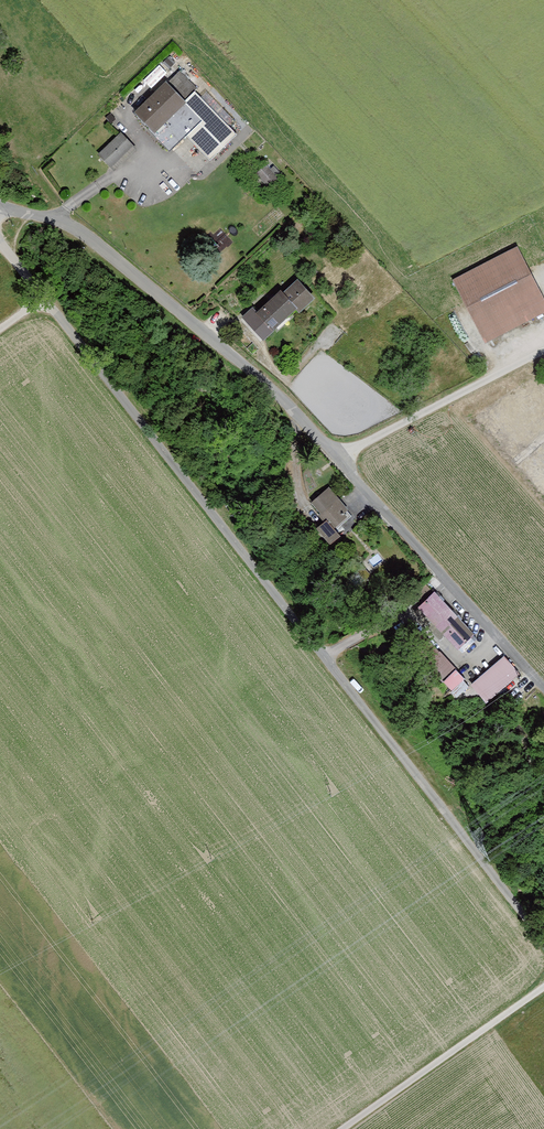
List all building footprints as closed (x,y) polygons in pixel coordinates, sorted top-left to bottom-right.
[(164,79),(134,111),(156,134),(188,102),(164,79)] [(198,91),(188,102),(156,134),(154,136),(170,151),(185,135),(212,161),(240,132),(198,91)] [(132,143),(118,131),(97,153),(111,166),(132,143)] [(276,164),(258,167),(261,182),(279,178),(276,164)] [(455,278),(487,345),(543,313),(543,308),(513,246),(455,278)] [(242,317),(264,340),(298,308),(301,312),(317,298),(295,279),(283,291),(279,288),(258,309),(254,305),(242,317)] [(352,515),(328,486),(312,501),(327,521),(318,528),(332,544),(344,535),(338,528),(352,515)] [(437,590),(419,606),(459,650),(477,634),(437,590)] [(428,638),(415,652),(452,689),(466,676),(428,638)] [(507,653),(473,682),(487,702),(522,674),(507,653)]
